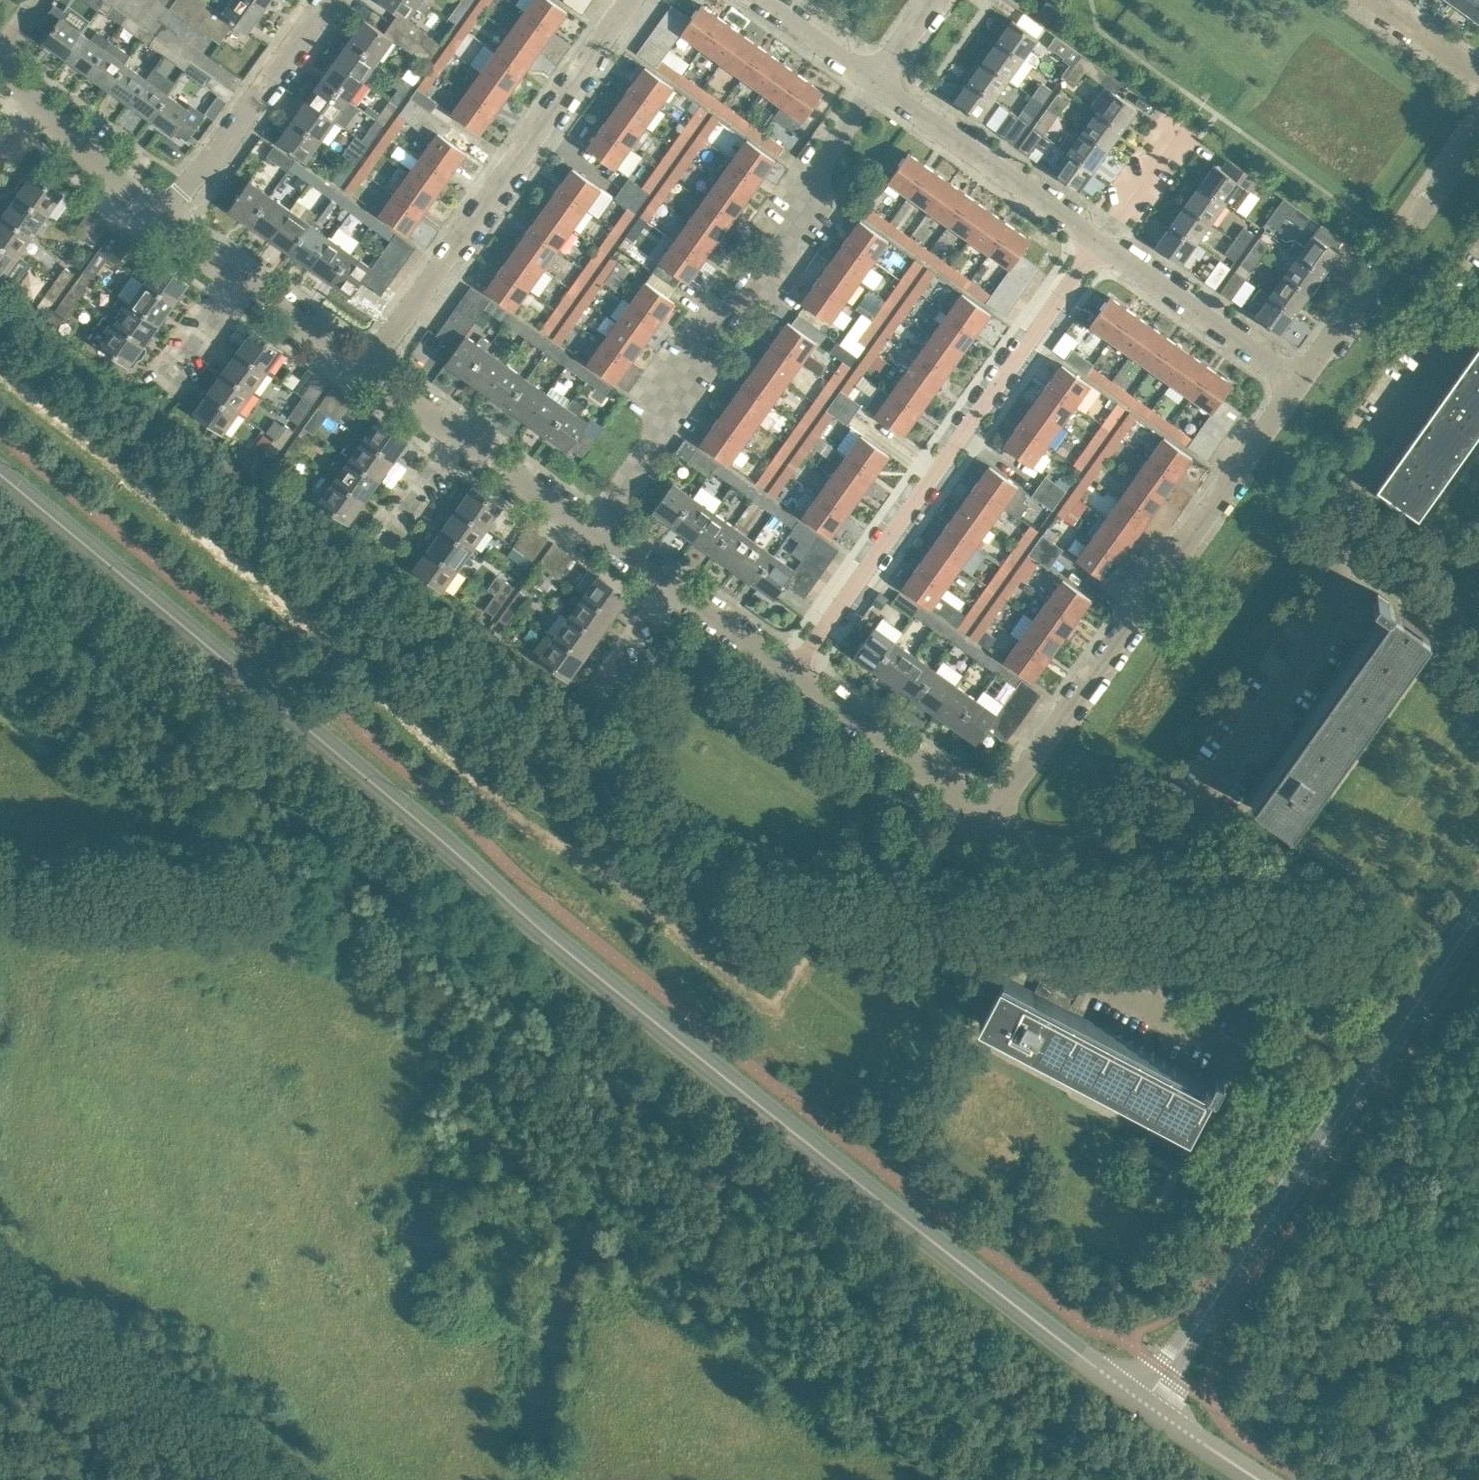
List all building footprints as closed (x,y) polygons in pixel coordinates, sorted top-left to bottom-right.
[(98,9),(105,0),(85,0),(98,9)] [(191,0),(176,0),(171,7),(180,14),(191,0)] [(205,1),(204,0),(191,0),(180,14),(190,21),(205,1)] [(249,0),(223,0),(217,9),(225,15),(234,22),(248,31),(263,10),(249,0)] [(270,0),(249,0),(263,10),(270,0)] [(423,0),(380,0),(407,19),(415,8),(424,14),(431,5),(423,0)] [(470,1),(468,0),(459,0),(448,17),(455,22),(470,1)] [(490,0),(479,0),(475,5),(482,11),(490,0)] [(568,10),(553,0),(532,0),(525,10),(553,31),(568,10)] [(584,0),(564,0),(583,14),(590,4),(584,0)] [(1050,26),(1061,10),(1046,0),(1035,16),(1050,26)] [(1478,7),(1478,0),(1452,0),(1451,1),(1472,16),(1478,7)] [(200,28),(215,7),(205,1),(190,21),(200,28)] [(691,18),(672,4),(665,15),(684,29),(691,18)] [(702,47),(722,19),(702,4),(698,9),(697,8),(691,16),(693,17),(691,18),(684,29),(681,32),(702,47)] [(65,57),(83,32),(62,17),(66,12),(55,5),(41,25),(51,32),(44,41),(65,57)] [(128,15),(114,5),(108,13),(122,23),(128,15)] [(472,26),(482,11),(475,5),(460,26),(468,31),(484,43),(488,37),(472,26)] [(210,35),(225,15),(217,9),(215,7),(200,28),(210,35)] [(538,51),(553,31),(525,10),(510,31),(538,51)] [(141,25),(128,15),(122,23),(135,33),(141,25)] [(220,42),(234,22),(225,15),(210,35),(220,42)] [(684,29),(665,15),(658,24),(677,38),(681,32),(684,29)] [(392,38),(381,30),(365,18),(351,39),(378,58),(392,38)] [(722,61),(742,33),(722,19),(702,47),(722,61)] [(1038,37),(1019,24),(1013,19),(998,40),(1023,58),(1036,67),(1040,61),(1039,55),(1029,49),(1038,37)] [(677,38),(658,24),(651,33),(671,47),(677,38)] [(454,52),(468,31),(460,26),(446,46),(454,52)] [(420,28),(413,38),(434,52),(440,43),(420,28)] [(87,72),(104,48),(110,40),(97,31),(92,39),(83,32),(65,57),(87,72)] [(524,71),(538,51),(510,31),(496,51),(524,71)] [(671,47),(651,33),(644,43),(663,57),(671,47)] [(742,76),(763,48),(742,33),(722,61),(742,76)] [(170,45),(156,35),(150,44),(164,54),(170,45)] [(1065,77),(1081,53),(1056,35),(1048,46),(1063,56),(1062,58),(1070,64),(1062,75),(1065,77)] [(434,52),(413,38),(406,48),(427,63),(434,52)] [(378,58),(351,39),(336,59),(363,79),(378,58)] [(108,87),(125,63),(131,55),(110,40),(104,48),(87,72),(108,87)] [(1023,58),(998,40),(984,61),(1008,78),(1023,58)] [(663,57),(644,43),(637,52),(657,67),(662,59),(663,57)] [(184,55),(170,45),(164,54),(178,63),(184,55)] [(439,72),(454,52),(446,46),(432,66),(439,72)] [(763,91),(783,62),(763,48),(742,76),(763,91)] [(509,92),(524,71),(496,51),(481,72),(509,92)] [(1108,72),(1081,53),(1065,77),(1075,84),(1084,71),(1101,83),(1108,72)] [(363,79),(336,59),(321,79),(349,99),(363,79)] [(683,73),(662,59),(657,67),(677,81),(683,73)] [(213,76),(192,61),(185,71),(205,86),(213,76)] [(1008,78),(984,61),(969,81),(994,99),(1008,78)] [(783,105),(803,77),(783,62),(763,91),(782,105),(783,105)] [(129,102),(147,78),(125,63),(108,87),(129,102)] [(425,93),(439,72),(432,66),(417,87),(410,97),(430,112),(437,102),(425,93)] [(674,86),(645,66),(631,86),(659,106),(674,86)] [(495,112),(509,92),(481,72),(467,92),(495,112)] [(703,88),(683,73),(677,81),(698,96),(703,88)] [(824,92),(803,77),(783,105),(782,105),(773,117),(795,132),(814,104),(816,105),(821,98),(820,97),(824,92)] [(151,118),(168,94),(147,78),(129,102),(151,118)] [(405,78),(390,98),(397,103),(412,83),(405,78)] [(359,107),(349,99),(321,79),(307,100),(334,119),(345,127),(359,107)] [(994,99),(969,81),(954,102),(979,119),(994,99)] [(1042,82),(1033,96),(1043,103),(1052,90),(1042,82)] [(1137,108),(1116,93),(1105,85),(1091,105),(1098,110),(1097,111),(1122,128),(1137,108)] [(659,106),(631,86),(616,107),(644,127),(659,106)] [(723,102),(703,88),(698,96),(718,110),(723,102)] [(480,132),(495,112),(467,92),(452,112),(480,132)] [(1057,93),(1048,107),(1058,114),(1068,101),(1057,93)] [(188,108),(168,94),(151,118),(172,133),(174,129),(186,138),(192,130),(199,129),(198,121),(204,113),(191,104),(188,108)] [(1034,116),(1043,103),(1033,96),(1023,109),(1034,116)] [(430,112),(410,97),(388,127),(396,133),(410,113),(423,122),(430,112)] [(383,124),(397,103),(390,98),(376,119),(383,124)] [(334,119),(307,100),(292,120),(320,140),(334,119)] [(744,117),(723,102),(718,110),(738,125),(744,117)] [(693,131),(708,111),(701,105),(686,126),(693,131)] [(644,127),(616,107),(602,127),(630,147),(644,127)] [(1049,127),(1058,114),(1048,107),(1039,120),(1049,127)] [(1014,144),(1029,123),(1010,110),(1002,122),(1010,127),(1003,137),(1014,144)] [(1107,149),(1122,128),(1097,111),(1083,131),(1107,149)] [(706,140),(720,119),(713,114),(698,134),(706,140)] [(764,131),(744,117),(738,125),(758,139),(764,131)] [(368,144),(383,124),(376,119),(361,139),(368,144)] [(320,140),(292,120),(278,140),(305,160),(320,140)] [(680,151),(693,131),(686,126),(672,145),(680,151)] [(399,151),(388,144),(396,133),(388,127),(374,148),(382,153),(392,160),(399,151)] [(630,147),(602,127),(587,148),(615,168),(630,147)] [(1034,127),(1019,148),(1029,155),(1044,134),(1034,127)] [(466,152),(450,140),(437,131),(423,151),(452,172),(466,152)] [(784,146),(768,134),(764,131),(758,139),(779,154),(784,146)] [(1093,169),(1107,149),(1083,131),(1075,142),(1068,136),(1061,146),(1068,151),(1093,169)] [(692,160),(706,140),(698,134),(684,155),(692,160)] [(341,155),(347,159),(354,164),(368,144),(361,139),(358,137),(348,150),(346,148),(341,155)] [(761,179),(776,159),(747,139),(733,159),(761,179)] [(294,160),(274,145),(267,155),(287,170),(288,168),(294,160)] [(665,171),(680,151),(672,145),(658,166),(665,171)] [(367,174),(382,153),(374,148),(359,168),(367,174)] [(437,193),(452,172),(423,151),(408,172),(437,193)] [(1078,190),(1093,169),(1068,151),(1053,172),(1078,190)] [(909,195),(929,167),(908,152),(905,157),(903,156),(898,164),(899,165),(888,180),(909,195)] [(677,181),(692,160),(684,155),(669,175),(677,181)] [(340,184),(354,164),(347,159),(333,179),(340,184)] [(746,199),(761,179),(733,159),(718,179),(746,199)] [(315,174),(294,160),(288,168),(309,183),(315,174)] [(1215,163),(1200,184),(1224,201),(1236,210),(1250,190),(1251,190),(1258,179),(1231,161),(1225,170),(1215,163)] [(642,202),(665,171),(658,166),(642,188),(629,178),(622,187),(642,202)] [(929,209),(949,181),(929,167),(909,195),(929,209)] [(353,193),(367,174),(359,168),(345,188),(353,193)] [(600,187),(589,179),(573,168),(558,188),(586,207),(600,187)] [(63,192),(34,171),(28,180),(23,178),(16,187),(20,192),(19,192),(49,213),(63,192)] [(423,213),(437,193),(408,172),(393,192),(423,213)] [(335,189),(315,174),(309,183),(329,197),(335,189)] [(663,201),(677,181),(669,175),(655,196),(663,201)] [(732,220),(746,199),(718,179),(704,200),(732,220)] [(250,223),(270,194),(249,180),(240,194),(238,192),(232,202),(233,203),(229,208),(250,223)] [(949,224),(969,196),(949,181),(929,209),(949,224)] [(1224,201),(1200,184),(1186,205),(1210,222),(1224,201)] [(621,232),(642,202),(622,187),(615,197),(628,207),(614,227),(621,232)] [(586,207),(558,188),(544,208),(571,228),(586,207)] [(355,203),(335,189),(329,197),(350,211),(355,203)] [(49,213),(19,192),(4,213),(34,234),(49,213)] [(408,234),(423,213),(393,192),(379,213),(408,234)] [(270,237),(290,209),(270,194),(250,223),(270,237)] [(649,221),(663,201),(655,196),(641,216),(649,221)] [(970,238),(990,210),(969,196),(949,224),(970,238)] [(1311,217),(1284,198),(1267,221),(1277,228),(1286,216),(1303,228),(1311,217)] [(717,240),(732,220),(704,200),(689,220),(717,240)] [(375,217),(355,203),(350,211),(369,226),(375,217)] [(1210,222),(1186,205),(1171,225),(1196,242),(1210,222)] [(291,252),(311,223),(317,214),(308,207),(301,216),(290,209),(270,237),(291,252)] [(869,207),(864,214),(884,229),(890,221),(869,207)] [(571,228),(544,208),(529,228),(557,248),(571,228)] [(990,253),(1010,225),(990,210),(970,238),(990,253)] [(84,239),(98,217),(89,211),(77,227),(74,232),(84,239)] [(4,213),(0,219),(0,241),(19,255),(34,234),(4,213)] [(634,242),(649,221),(641,216),(626,236),(634,242)] [(97,241),(109,225),(98,217),(84,239),(93,245),(97,241)] [(396,233),(375,217),(369,226),(391,241),(396,233)] [(889,240),(877,231),(860,219),(846,240),(874,260),(889,240)] [(703,261),(717,240),(689,220),(675,240),(703,261)] [(910,236),(890,221),(884,229),(905,244),(910,236)] [(311,266),(331,238),(336,230),(334,228),(328,236),(311,223),(291,252),(311,266)] [(1031,239),(1010,225),(990,253),(1011,267),(1014,263),(1021,253),(1022,252),(1023,253),(1029,245),(1027,244),(1031,239)] [(1206,250),(1196,242),(1171,225),(1156,246),(1181,263),(1189,252),(1200,259),(1206,250)] [(1321,225),(1314,234),(1306,246),(1295,238),(1289,248),(1299,255),(1324,273),(1339,252),(1335,249),(1342,240),(1321,225)] [(1244,226),(1234,240),(1245,247),(1254,234),(1244,226)] [(606,253),(621,232),(614,227),(599,248),(606,253)] [(109,256),(123,235),(114,228),(102,245),(99,249),(109,256)] [(557,248),(529,228),(515,249),(542,268),(557,248)] [(416,247),(400,235),(396,233),(391,241),(389,243),(408,257),(416,247)] [(122,259),(134,242),(123,235),(109,256),(119,263),(122,259)] [(931,250),(910,236),(905,244),(925,258),(931,250)] [(1259,237),(1250,250),(1260,258),(1270,245),(1259,237)] [(331,281),(352,252),(331,238),(311,266),(331,281)] [(688,281),(703,261),(675,240),(660,261),(688,281)] [(874,260),(846,240),(831,260),(860,281),(874,260)] [(1236,260),(1245,247),(1234,240),(1225,253),(1236,260)] [(0,241),(0,273),(4,275),(19,255),(0,241)] [(408,257),(389,243),(382,253),(401,267),(408,257)] [(592,273),(606,253),(599,248),(584,268),(592,273)] [(542,268),(515,249),(500,269),(528,289),(542,268)] [(951,265),(931,250),(925,258),(945,273),(951,265)] [(1251,271),(1260,258),(1250,250),(1240,264),(1251,271)] [(369,271),(375,262),(377,259),(375,257),(369,265),(352,252),(331,281),(352,295),(362,281),(369,271)] [(401,267),(382,253),(377,259),(375,262),(395,276),(401,267)] [(1040,267),(1021,253),(1014,263),(1033,277),(1040,267)] [(1309,293),(1324,273),(1299,255),(1285,275),(1309,293)] [(604,283),(618,263),(611,258),(596,277),(604,283)] [(908,284),(922,264),(915,259),(905,272),(900,269),(895,276),(900,279),(908,284)] [(91,260),(84,270),(93,276),(94,277),(101,267),(91,260)] [(860,281),(831,260),(817,281),(845,301),(860,281)] [(1220,260),(1205,280),(1216,288),(1231,267),(1220,260)] [(174,303),(189,282),(160,261),(145,282),(174,303)] [(395,276),(375,262),(369,271),(388,285),(395,276)] [(1014,263),(1011,267),(1007,273),(1026,286),(1033,277),(1014,263)] [(971,279),(951,265),(945,273),(966,287),(971,279)] [(920,293),(935,273),(927,267),(913,288),(920,293)] [(65,268),(56,281),(64,287),(74,274),(65,268)] [(577,294),(592,273),(584,268),(570,288),(577,294)] [(528,289),(500,269),(486,289),(513,309),(528,289)] [(84,270),(70,291),(79,297),(93,276),(84,270)] [(388,285),(369,271),(362,281),(381,295),(388,285)] [(1221,291),(1238,304),(1248,289),(1241,284),(1246,278),(1236,271),(1221,291)] [(1026,286),(1007,273),(1000,282),(1020,296),(1026,286)] [(1295,313),(1309,293),(1285,275),(1270,295),(1295,313)] [(590,303),(604,283),(596,277),(582,297),(590,303)] [(887,299),(894,304),(908,284),(900,279),(887,299)] [(992,294),(971,279),(966,287),(986,302),(992,294)] [(674,300),(658,289),(646,280),(631,300),(660,321),(674,300)] [(54,301),(64,287),(56,281),(46,295),(54,301)] [(845,301),(817,281),(802,301),(831,322),(845,301)] [(159,323),(174,303),(145,282),(130,302),(159,323)] [(1020,296),(1000,282),(993,292),(1013,305),(1020,296)] [(490,299),(487,298),(471,286),(464,296),(482,310),(484,308),(490,299)] [(563,313),(577,294),(570,288),(556,308),(563,313)] [(906,314),(920,293),(913,288),(898,308),(906,314)] [(1295,313),(1270,295),(1260,288),(1253,297),(1264,305),(1255,316),(1280,334),(1295,313)] [(68,312),(79,297),(70,291),(59,306),(68,312)] [(976,333),(991,312),(963,292),(948,312),(976,333)] [(1013,305),(993,292),(992,294),(986,302),(1006,316),(1013,305)] [(482,310),(464,296),(457,306),(475,319),(482,310)] [(1111,339),(1131,311),(1110,296),(1107,301),(1105,300),(1100,308),(1101,309),(1090,324),(1111,339)] [(575,324),(590,303),(582,297),(567,318),(575,324)] [(511,315),(490,299),(484,308),(505,323),(511,315)] [(879,325),(894,304),(887,299),(876,314),(860,303),(856,308),(872,320),(879,325)] [(645,341),(660,321),(631,300),(617,321),(645,341)] [(144,344),(159,323),(130,302),(115,323),(144,344)] [(475,319),(457,306),(450,315),(469,328),(475,319)] [(549,334),(563,313),(556,308),(542,329),(549,334)] [(892,334),(906,314),(898,308),(884,329),(892,334)] [(1130,353),(1150,325),(1131,311),(1111,339),(1130,353)] [(961,353),(976,333),(948,312),(933,333),(961,353)] [(144,344),(115,323),(103,315),(88,335),(129,365),(136,356),(139,358),(142,358),(147,351),(146,348),(143,345),(144,344)] [(469,328),(450,315),(443,325),(462,338),(465,334),(469,328)] [(561,343),(575,324),(567,318),(553,338),(561,343)] [(788,320),(773,341),(802,361),(817,341),(788,320)] [(857,356),(879,325),(872,320),(850,351),(857,356)] [(631,362),(645,341),(617,321),(602,341),(631,362)] [(462,338),(443,325),(436,334),(443,339),(455,348),(462,338)] [(1151,368),(1171,340),(1150,325),(1130,353),(1151,368)] [(283,349),(254,328),(239,349),(268,370),(283,349)] [(551,343),(532,329),(526,338),(545,351),(551,343)] [(877,355),(892,334),(884,329),(869,349),(877,355)] [(947,373),(961,353),(933,333),(923,346),(919,343),(914,350),(919,353),(947,373)] [(466,377),(486,349),(491,342),(482,335),(477,342),(465,334),(462,338),(455,348),(443,339),(434,352),(447,361),(446,362),(466,377)] [(1172,383),(1192,354),(1171,340),(1151,368),(1172,383)] [(616,382),(631,362),(602,341),(587,362),(616,382)] [(802,361),(773,341),(759,361),(788,382),(802,361)] [(835,386),(857,356),(850,351),(836,341),(829,351),(842,360),(828,381),(835,386)] [(571,357),(551,343),(545,351),(565,366),(571,357)] [(1462,369),(1478,381),(1478,345),(1462,369)] [(1094,363),(1089,360),(1073,348),(1066,359),(1087,373),(1092,366),(1094,363)] [(268,370),(239,349),(224,370),(253,390),(268,370)] [(487,391),(507,363),(486,349),(466,377),(487,391)] [(863,374),(877,355),(869,349),(855,369),(863,374)] [(932,394),(947,373),(919,353),(904,374),(932,394)] [(1192,397),(1212,369),(1192,354),(1172,383),(1192,397)] [(592,372),(571,357),(565,366),(586,381),(592,372)] [(788,382),(759,361),(744,382),(773,402),(788,382)] [(507,406),(527,378),(507,363),(487,391),(507,406)] [(1090,384),(1062,363),(1048,384),(1076,404),(1090,384)] [(1111,380),(1092,366),(1087,373),(1106,387),(1111,380)] [(303,395),(318,374),(309,367),(294,388),(303,395)] [(848,395),(863,374),(855,369),(841,390),(833,400),(854,414),(861,405),(848,395)] [(1232,383),(1212,369),(1192,397),(1212,412),(1215,408),(1222,397),(1223,396),(1225,397),(1230,389),(1229,388),(1232,383)] [(1478,430),(1478,381),(1462,369),(1445,394),(1444,393),(1437,402),(1438,403),(1421,428),(1461,456),(1478,430)] [(253,390),(224,370),(209,390),(238,411),(253,390)] [(613,387),(592,372),(586,381),(607,395),(613,387)] [(299,423),(328,382),(318,374),(303,395),(288,416),(299,423)] [(917,414),(932,394),(904,374),(889,394),(917,414)] [(527,420),(547,392),(527,378),(507,406),(527,420)] [(1132,395),(1111,380),(1106,387),(1127,402),(1132,395)] [(820,406),(835,386),(828,381),(813,401),(820,406)] [(773,402),(744,382),(730,402),(759,423),(773,402)] [(1076,404),(1048,384),(1033,404),(1061,424),(1076,404)] [(313,434),(328,413),(343,392),(333,385),(318,406),(304,427),(313,434)] [(572,400),(572,399),(553,386),(548,393),(547,392),(527,420),(547,435),(572,400)] [(917,414),(889,394),(880,387),(865,407),(903,434),(917,414)] [(238,411),(209,390),(194,411),(223,432),(238,411)] [(1153,409),(1139,399),(1141,396),(1134,391),(1132,395),(1127,402),(1147,417),(1153,409)] [(342,415),(353,399),(343,392),(328,413),(338,420),(342,415)] [(583,405),(573,397),(572,399),(572,400),(547,435),(568,450),(571,445),(584,455),(595,439),(582,430),(588,421),(577,413),(583,405)] [(1242,411),(1222,397),(1215,408),(1235,422),(1242,411)] [(854,414),(833,400),(811,431),(819,436),(834,415),(847,424),(854,414)] [(806,427),(820,406),(813,401),(799,422),(806,427)] [(759,423),(730,402),(715,423),(744,443),(759,423)] [(1110,429),(1125,408),(1117,403),(1103,423),(1110,429)] [(1061,424),(1033,404),(1018,425),(1047,445),(1061,424)] [(1215,408),(1212,412),(1208,417),(1228,431),(1235,422),(1215,408)] [(1172,423),(1153,409),(1147,417),(1167,431),(1172,423)] [(1137,417),(1130,412),(1115,432),(1123,437),(1137,417)] [(1228,431),(1208,417),(1202,426),(1221,440),(1228,431)] [(407,441),(408,439),(379,418),(364,439),(394,459),(399,451),(404,453),(410,445),(407,441)] [(274,419),(266,431),(274,437),(282,425),(274,419)] [(792,447),(806,427),(799,422),(785,442),(792,447)] [(282,425),(274,437),(283,443),(293,430),(284,423),(282,425)] [(744,443),(715,423),(701,443),(730,464),(744,443)] [(1096,449),(1110,429),(1103,423),(1088,444),(1096,449)] [(1193,438),(1172,423),(1167,431),(1188,446),(1193,438)] [(1047,445),(1018,425),(1004,445),(1032,465),(1047,445)] [(1221,440),(1202,426),(1195,436),(1214,450),(1221,440)] [(1418,516),(1461,456),(1421,428),(1403,452),(1402,451),(1395,461),(1396,462),(1378,487),(1418,516)] [(804,456),(819,436),(811,431),(796,451),(804,456)] [(889,454),(873,442),(858,431),(843,452),(847,455),(875,474),(889,454)] [(1108,458),(1123,437),(1115,432),(1101,452),(1108,458)] [(299,434),(289,448),(297,453),(307,439),(299,434)] [(1178,477),(1192,456),(1164,436),(1150,457),(1178,477)] [(1214,450),(1195,436),(1193,438),(1188,446),(1207,460),(1214,450)] [(273,457),(283,443),(274,437),(264,451),(273,457)] [(379,480),(394,459),(364,439),(349,459),(379,480)] [(778,467),(792,447),(785,442),(770,462),(778,467)] [(1081,470),(1096,449),(1088,444),(1074,464),(1081,470)] [(287,467),(297,453),(289,448),(279,462),(287,467)] [(718,462),(698,448),(688,462),(708,476),(713,470),(718,462)] [(860,495),(875,474),(847,455),(843,452),(842,453),(837,450),(823,468),(833,475),(860,495)] [(790,477),(804,456),(796,451),(782,471),(790,477)] [(1094,478),(1108,458),(1101,452),(1086,473),(1094,478)] [(1163,497),(1178,477),(1150,457),(1135,477),(1163,497)] [(364,501),(379,480),(349,459),(335,480),(364,501)] [(739,477),(718,462),(713,470),(734,485),(739,477)] [(763,487),(778,467),(770,462),(756,482),(763,487)] [(1029,493),(1006,476),(990,465),(975,485),(1004,505),(1020,517),(1028,505),(1023,501),(1029,493)] [(776,497),(790,477),(782,471),(768,491),(776,497)] [(1079,499),(1094,478),(1086,473),(1072,493),(1079,499)] [(846,515),(860,495),(833,475),(818,496),(846,515)] [(1045,475),(1039,485),(1059,500),(1066,490),(1045,475)] [(760,492),(739,477),(734,485),(755,500),(760,492)] [(1149,517),(1163,497),(1135,477),(1121,497),(1149,517)] [(349,522),(364,501),(335,480),(320,501),(349,522)] [(673,525),(693,497),(673,482),(653,510),(673,525)] [(502,506),(473,485),(467,494),(461,492),(455,500),(459,505),(458,506),(488,527),(502,506)] [(989,526),(1004,505),(975,485),(961,506),(989,526)] [(1059,500),(1039,485),(1032,495),(1053,510),(1059,500)] [(779,506),(760,492),(755,500),(774,514),(779,506)] [(1072,508),(1079,499),(1072,493),(1057,514),(1064,519),(1072,508)] [(831,536),(846,515),(818,496),(803,516),(831,536)] [(694,539),(714,511),(693,497),(673,525),(694,539)] [(1134,538),(1149,517),(1121,497),(1106,518),(1134,538)] [(1079,499),(1072,508),(1081,514),(1088,505),(1079,499)] [(488,527),(458,506),(444,527),(473,547),(488,527)] [(800,521),(779,506),(774,514),(795,529),(800,521)] [(989,526),(961,506),(946,526),(975,546),(989,526)] [(714,554),(734,526),(714,511),(694,539),(714,554)] [(1120,558),(1134,538),(1106,518),(1092,538),(1120,558)] [(820,535),(800,521),(795,529),(814,542),(820,535)] [(523,552),(538,531),(529,525),(514,545),(523,552)] [(1031,525),(1016,545),(1024,550),(1038,530),(1031,525)] [(734,568),(754,540),(734,526),(714,554),(734,568)] [(975,546),(946,526),(932,546),(960,566),(975,546)] [(473,547),(444,527),(429,547),(458,568),(473,547)] [(533,560),(548,539),(538,531),(523,552),(533,560)] [(1042,534),(1035,544),(1055,559),(1063,549),(1042,534)] [(839,549),(823,537),(820,535),(814,542),(813,545),(832,559),(839,549)] [(1105,579),(1120,558),(1092,538),(1077,559),(1105,579)] [(755,583),(775,555),(754,540),(734,568),(755,583)] [(548,570),(563,549),(553,542),(538,563),(548,570)] [(1055,559),(1035,544),(1014,574),(1021,579),(1025,582),(1039,562),(1048,569),(1055,559)] [(832,559),(813,545),(806,555),(825,569),(832,559)] [(1009,571),(1024,550),(1016,545),(1002,565),(1009,571)] [(960,566),(932,546),(917,567),(946,587),(960,566)] [(458,568),(429,547),(414,568),(443,589),(458,568)] [(558,577),(573,556),(563,549),(548,570),(558,577)] [(785,583),(792,573),(795,569),(775,555),(755,583),(775,598),(778,593),(780,594),(785,586),(784,585),(785,583)] [(825,569),(806,555),(799,564),(819,577),(825,569)] [(819,577),(799,564),(795,569),(792,573),(812,587),(819,577)] [(995,591),(1009,571),(1002,565),(987,586),(995,591)] [(946,587),(917,567),(903,587),(931,607),(946,587)] [(812,587),(792,573),(785,583),(805,597),(812,587)] [(1007,600),(1021,579),(1014,574),(999,594),(1007,600)] [(613,616),(628,595),(599,575),(584,595),(613,616)] [(1091,598),(1075,586),(1064,578),(1049,599),(1077,619),(1091,598)] [(505,579),(495,593),(504,600),(514,585),(505,579)] [(980,611),(995,591),(987,586),(972,606),(980,611)] [(520,590),(509,604),(519,611),(529,596),(520,590)] [(920,607),(899,592),(892,602),(913,617),(915,614),(920,607)] [(1428,636),(1429,635),(1392,609),(1395,605),(1388,600),(1389,600),(1378,592),(1373,601),(1383,608),(1374,620),(1376,622),(1283,752),(1279,749),(1267,765),(1272,768),(1251,798),(1255,801),(1292,827),(1293,826),(1292,826),(1428,636)] [(494,614),(504,600),(495,593),(484,608),(494,614)] [(992,620),(1007,600),(999,594),(985,615),(992,620)] [(598,637),(613,616),(584,595),(569,616),(598,637)] [(1062,639),(1077,619),(1049,599),(1034,619),(1062,639)] [(508,625),(519,611),(509,604),(499,619),(508,625)] [(965,632),(980,611),(972,606),(958,627),(965,632)] [(940,621),(920,607),(915,614),(935,628),(940,621)] [(996,637),(985,630),(992,620),(985,615),(970,635),(988,648),(996,637)] [(584,658),(598,637),(569,616),(554,637),(584,658)] [(1048,660),(1062,639),(1034,619),(1020,640),(1048,660)] [(960,635),(940,621),(935,628),(955,643),(960,635)] [(875,669),(895,641),(875,626),(864,642),(862,641),(857,648),(858,650),(855,654),(875,669)] [(981,650),(960,635),(955,643),(975,657),(981,650)] [(569,678),(584,658),(554,637),(540,658),(569,678)] [(1033,680),(1048,660),(1020,640),(1005,660),(1033,680)] [(895,683),(915,655),(895,641),(875,669),(895,683)] [(1001,664),(981,650),(975,657),(995,672),(1001,664)] [(916,698),(936,670),(915,655),(895,683),(916,698)] [(1021,679),(1001,664),(995,672),(1016,686),(1021,679)] [(936,712),(956,684),(936,670),(916,698),(936,712)] [(1041,693),(1025,681),(1021,679),(1016,686),(1015,688),(1034,702),(1041,693)] [(956,727),(976,699),(956,684),(936,712),(956,727)] [(1034,702),(1015,688),(1008,698),(1027,712),(1034,702)] [(1027,712),(1008,698),(1001,708),(1020,722),(1027,712)] [(987,727),(995,716),(997,713),(976,699),(956,727),(977,741),(987,727)] [(1020,722),(1001,708),(997,713),(995,716),(1014,730),(1020,722)] [(1014,730),(995,716),(987,727),(1006,741),(1014,730)] [(979,1019),(980,1019),(981,1020),(981,1019),(1187,1128),(1189,1129),(1210,1089),(1214,1091),(1218,1084),(1224,1073),(1215,1068),(1209,1079),(1196,1072),(1192,1079),(1050,1005),(1055,996),(1037,986),(1033,995),(1001,978),(979,1019)]
